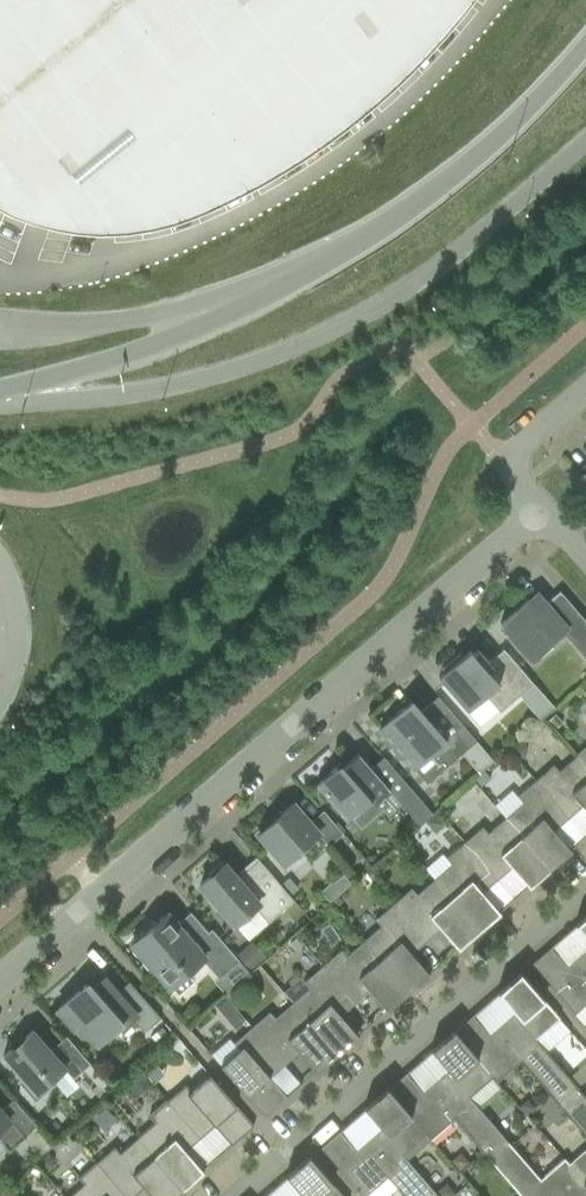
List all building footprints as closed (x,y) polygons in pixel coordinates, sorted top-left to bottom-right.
[(5,209),(26,217),(49,224),(73,228),(98,230),(123,229),(148,225),(171,220),(195,211),(217,201),(239,190),(260,179),(281,167),(302,154),(321,141),(341,127),(359,112),(378,97),(395,81),(412,64),(429,47),(445,29),(461,10),(468,0),(0,0),(0,206),(5,209)] [(545,604),(538,610),(528,599),(500,623),(529,656),(550,638),(555,643),(568,632),(572,635),(571,640),(585,657),(585,621),(559,591),(545,603),(545,604)] [(470,650),(468,651),(462,656),(459,653),(441,669),(444,672),(439,677),(468,711),(484,697),(486,698),(492,692),(503,705),(517,694),(519,696),(533,683),(503,649),(488,662),(478,650),(473,654),(470,650)] [(542,693),(527,706),(539,720),(554,707),(542,693)] [(403,708),(379,729),(395,747),(392,749),(401,760),(405,758),(414,769),(427,783),(444,768),(476,741),(438,697),(421,711),(417,706),(416,707),(409,714),(404,708),(403,708)] [(555,715),(549,720),(556,728),(562,722),(555,715)] [(521,740),(509,750),(519,762),(526,755),(526,746),(521,740)] [(576,756),(585,767),(585,747),(576,756)] [(492,762),(484,751),(473,761),(481,771),(492,762)] [(340,763),(315,784),(346,820),(370,800),(373,804),(383,795),(397,811),(402,806),(415,794),(383,757),(371,768),(358,754),(343,767),(340,763)] [(535,780),(568,818),(582,806),(585,810),(585,767),(576,756),(559,771),(553,764),(535,780)] [(484,771),(474,779),(480,786),(490,778),(484,771)] [(523,802),(505,817),(549,868),(570,850),(553,831),(568,818),(535,780),(517,796),(523,802)] [(258,834),(284,863),(318,833),(328,846),(342,833),(323,811),(311,822),(294,803),(258,834)] [(424,804),(411,816),(419,826),(425,821),(433,814),(424,804)] [(446,805),(439,811),(447,820),(454,814),(446,805)] [(585,836),(585,810),(582,806),(568,818),(585,838),(585,836)] [(433,814),(425,821),(435,834),(447,824),(436,811),(433,814)] [(482,826),(464,842),(497,880),(511,867),(528,887),(549,868),(505,817),(488,832),(482,826)] [(553,831),(570,850),(585,838),(568,818),(553,831)] [(452,864),(434,879),(478,930),(499,912),(483,892),(497,880),(464,842),(446,858),(452,864)] [(223,911),(234,924),(254,907),(268,923),(294,901),(289,895),(280,885),(256,857),(255,858),(257,861),(237,878),(226,865),(225,866),(222,863),(209,874),(210,876),(200,884),(213,898),(210,901),(220,913),(223,911)] [(377,864),(367,873),(375,883),(381,877),(382,870),(377,864)] [(514,899),(528,887),(511,867),(497,880),(514,899)] [(343,874),(334,882),(342,890),(350,883),(343,874)] [(288,879),(280,885),(289,895),(297,889),(288,879)] [(411,888),(393,903),(426,941),(440,929),(457,948),(478,930),(434,879),(417,894),(411,888)] [(499,912),(514,899),(497,880),(483,892),(499,912)] [(338,896),(331,902),(336,907),(343,901),(338,896)] [(381,926),(363,941),(407,992),(429,973),(412,954),(426,941),(393,903),(375,919),(381,926)] [(151,927),(131,945),(168,988),(171,986),(178,994),(193,981),(186,973),(202,959),(218,978),(214,982),(225,995),(233,988),(250,973),(239,960),(215,933),(211,936),(190,912),(177,924),(168,914),(167,913),(166,914),(151,927)] [(577,924),(585,934),(585,916),(577,924)] [(577,924),(564,935),(581,954),(585,950),(585,934),(577,924)] [(295,935),(287,943),(294,951),(302,944),(295,935)] [(581,954),(564,935),(550,947),(567,966),(581,954)] [(340,949),(322,965),(355,1003),(369,991),(386,1010),(407,992),(363,941),(346,956),(340,949)] [(256,946),(241,959),(250,970),(265,957),(256,946)] [(581,954),(567,966),(550,947),(531,964),(574,1014),(585,1003),(585,959),(581,954)] [(310,987),(292,1002),(337,1053),(358,1035),(341,1016),(355,1003),(322,965),(304,981),(310,987)] [(516,1011),(504,1022),(514,1033),(523,1025),(535,1039),(560,1018),(521,973),(499,992),(516,1011)] [(160,1018),(134,987),(121,998),(103,978),(90,989),(85,984),(58,1008),(83,1038),(89,1033),(98,1043),(118,1025),(122,1028),(132,1019),(144,1032),(160,1018)] [(233,988),(225,995),(234,1005),(242,998),(233,988)] [(516,1011),(499,992),(487,1002),(504,1022),(516,1011)] [(225,1000),(216,1007),(224,1016),(233,1009),(225,1000)] [(269,1011),(251,1027),(284,1065),(299,1052),(315,1072),(337,1053),(292,1002),(275,1018),(269,1011)] [(504,1022),(487,1002),(472,1015),(489,1034),(504,1022)] [(574,1014),(583,1025),(585,1022),(585,1003),(574,1014)] [(472,1015),(453,1031),(497,1082),(521,1061),(554,1100),(573,1082),(568,1076),(547,1052),(535,1039),(523,1025),(514,1033),(504,1022),(489,1034),(472,1015)] [(571,1031),(560,1018),(535,1039),(547,1052),(571,1031)] [(284,1065),(251,1027),(233,1043),(239,1049),(220,1065),(264,1116),(287,1097),(270,1077),(284,1065)] [(162,1028),(151,1036),(158,1044),(168,1035),(162,1028)] [(18,1082),(35,1101),(55,1085),(51,1080),(64,1069),(73,1079),(89,1065),(90,1066),(91,1065),(66,1036),(50,1050),(33,1030),(25,1037),(21,1033),(7,1045),(11,1049),(3,1056),(22,1079),(18,1082)] [(449,1069),(437,1080),(447,1091),(456,1083),(469,1097),(492,1077),(496,1082),(497,1082),(453,1031),(432,1050),(449,1069)] [(449,1069),(432,1050),(420,1060),(437,1080),(449,1069)] [(437,1080),(420,1060),(406,1073),(423,1092),(437,1080)] [(578,1087),(585,1080),(585,1061),(568,1076),(573,1082),(578,1087)] [(153,1062),(142,1071),(153,1084),(164,1075),(153,1062)] [(64,1069),(51,1080),(55,1085),(66,1098),(79,1086),(73,1079),(64,1069)] [(141,1072),(126,1084),(136,1096),(151,1083),(141,1072)] [(406,1073),(387,1089),(430,1139),(454,1119),(487,1157),(507,1140),(481,1110),(469,1097),(456,1083),(447,1091),(437,1080),(423,1092),(406,1073)] [(185,1084),(167,1100),(200,1138),(214,1126),(231,1145),(254,1126),(209,1075),(191,1091),(185,1084)] [(492,1077),(469,1097),(481,1110),(503,1090),(496,1082),(492,1077)] [(578,1087),(573,1082),(554,1100),(585,1137),(585,1097),(578,1087)] [(383,1127),(370,1138),(380,1149),(390,1141),(402,1155),(403,1155),(407,1160),(430,1139),(387,1089),(366,1107),(383,1127)] [(9,1150),(23,1138),(37,1126),(14,1099),(1,1110),(0,1109),(0,1140),(5,1145),(9,1150)] [(527,1099),(519,1106),(526,1115),(534,1107),(527,1099)] [(155,1122),(137,1137),(182,1189),(203,1170),(186,1151),(200,1138),(167,1100),(149,1116),(155,1122)] [(383,1127),(366,1107),(353,1118),(370,1138),(383,1127)] [(115,1121),(104,1108),(92,1119),(103,1132),(115,1121)] [(65,1127),(54,1114),(41,1125),(52,1138),(65,1127)] [(370,1138),(353,1118),(339,1131),(356,1150),(370,1138)] [(53,1145),(37,1126),(23,1138),(39,1157),(53,1145)] [(404,1195),(438,1195),(435,1192),(407,1160),(403,1155),(402,1155),(390,1141),(380,1149),(370,1138),(356,1150),(339,1131),(320,1148),(362,1195),(365,1195),(387,1177),(404,1195)] [(96,1162),(126,1195),(133,1195),(143,1187),(151,1195),(173,1195),(182,1189),(137,1137),(120,1153),(114,1146),(96,1162)] [(564,1158),(540,1179),(507,1140),(487,1157),(521,1195),(585,1195),(585,1184),(564,1158)] [(585,1184),(585,1148),(569,1163),(564,1158),(585,1184)] [(47,1153),(37,1162),(46,1172),(52,1166),(53,1159),(47,1153)] [(460,1153),(451,1161),(459,1171),(469,1163),(460,1153)] [(309,1157),(288,1176),(305,1195),(304,1195),(344,1195),(309,1157)] [(70,1195),(126,1195),(96,1162),(78,1178),(84,1184),(70,1195)] [(288,1176),(275,1186),(284,1195),(304,1195),(305,1195),(288,1176)] [(435,1192),(438,1195),(451,1195),(455,1193),(446,1183),(435,1192)] [(2,1193),(4,1195),(17,1195),(17,1190),(12,1184),(2,1193)] [(275,1186),(264,1195),(284,1195),(275,1186)]
